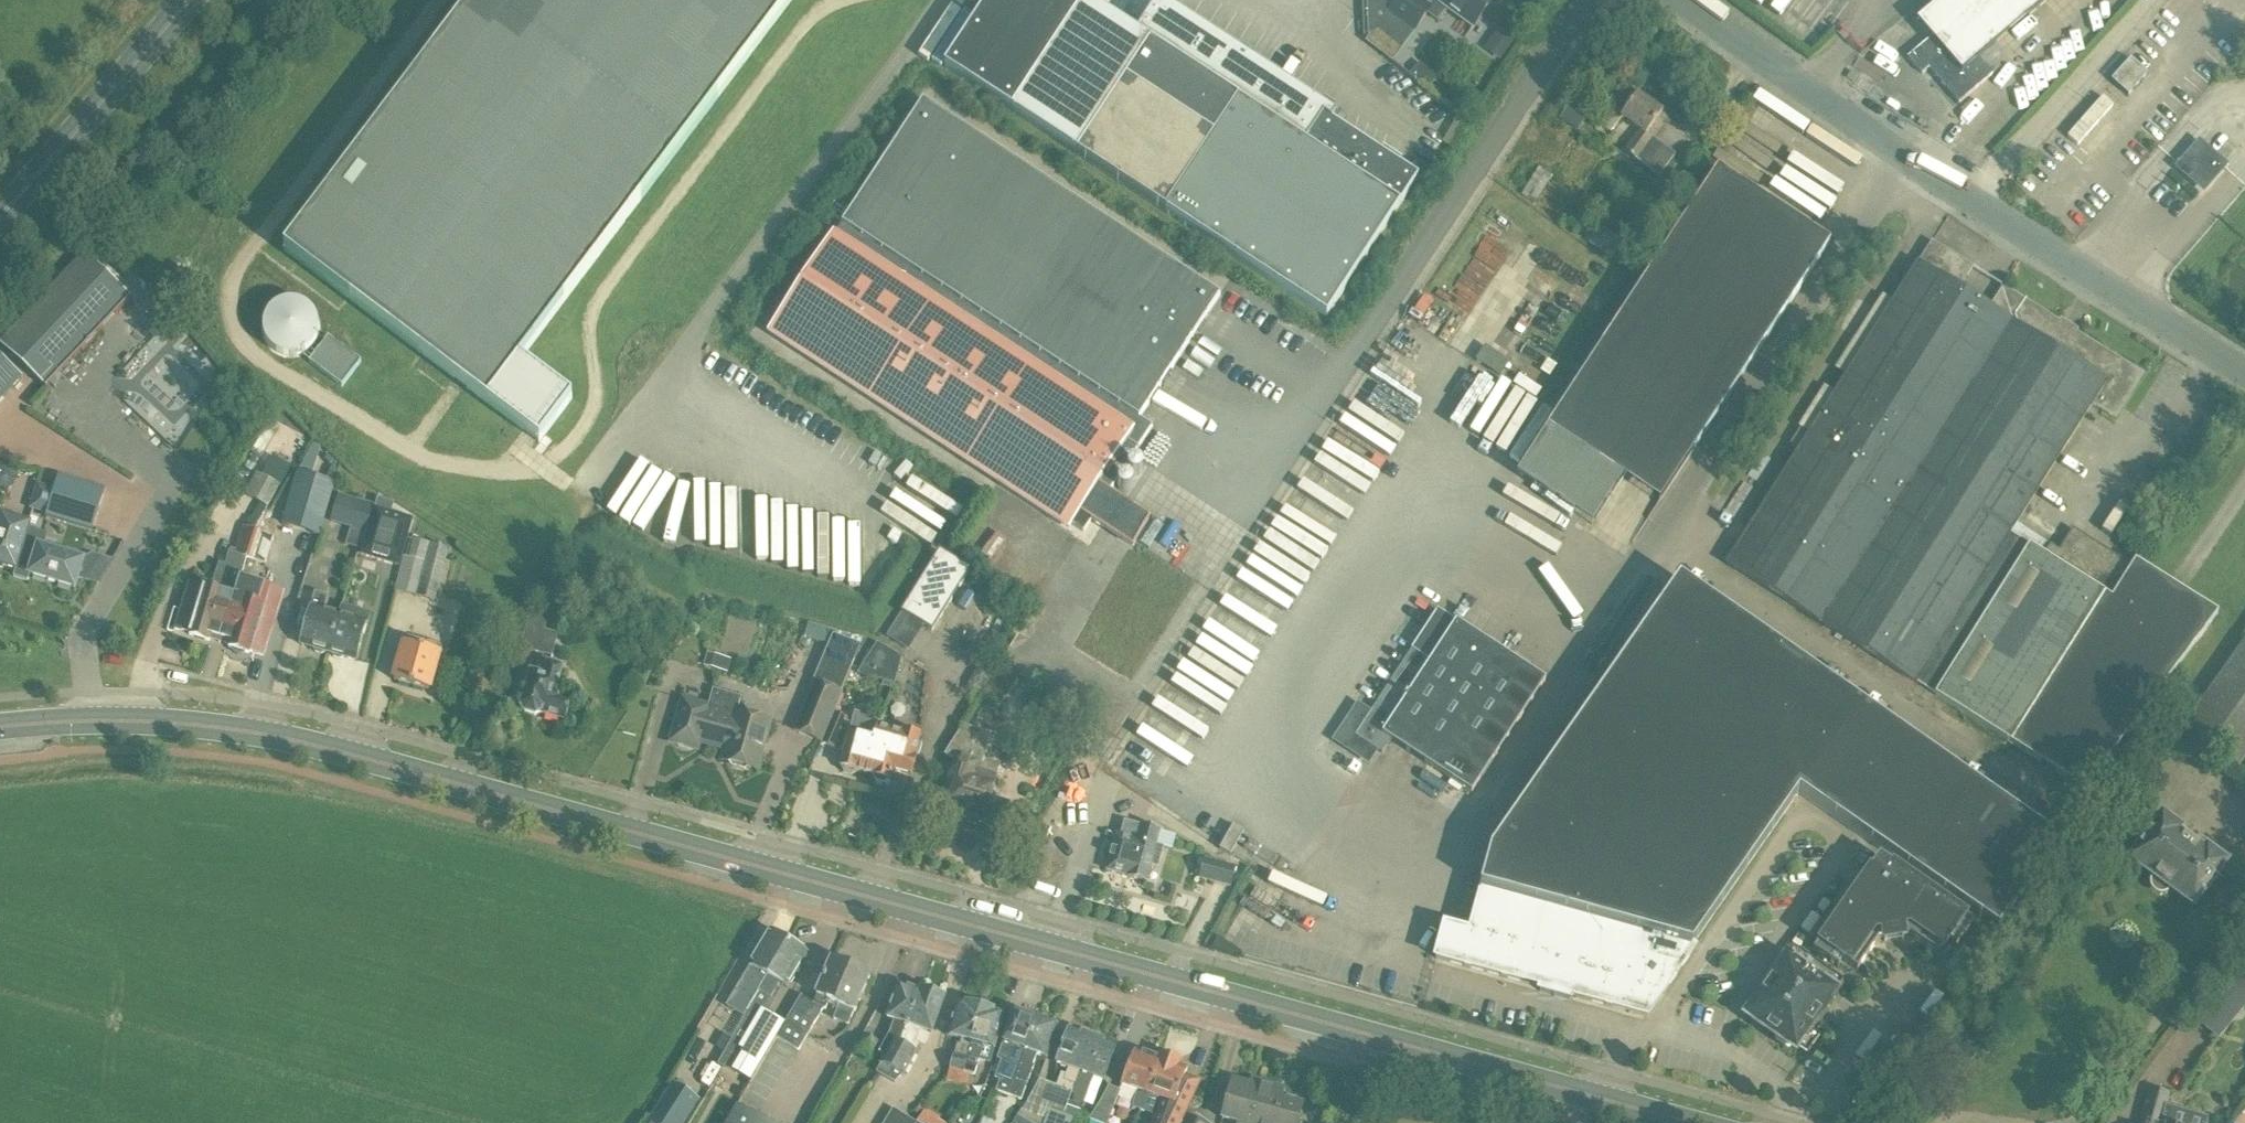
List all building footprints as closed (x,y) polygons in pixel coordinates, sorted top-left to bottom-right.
[(519,359),(790,0),(471,0),(283,248),(540,443),(573,399),(519,359)] [(1329,119),(1334,110),(1335,111),(1335,110),(1323,102),(1323,103),(1322,105),(1173,8),(1174,6),(1175,6),(1176,5),(1168,0),(1163,0),(1162,1),(1161,0),(1158,0),(1137,33),(1086,0),(988,0),(944,67),(1077,154),(1166,212),(1327,317),(1400,205),(1418,177),(1400,165),(1402,162),(1383,150),(1382,151),(1383,151),(1382,153),(1329,119)] [(1493,0),(1435,0),(1430,7),(1421,0),(1399,0),(1389,13),(1388,12),(1366,42),(1392,61),(1427,13),(1439,21),(1448,9),(1473,27),(1493,0)] [(1927,32),(1931,37),(1908,57),(1922,74),(1929,68),(1959,103),(1993,74),(1979,58),(1996,43),(1959,0),(1942,0),(1917,21),(1927,32)] [(2047,0),(1959,0),(1996,43),(2047,0)] [(1871,39),(1866,48),(1888,61),(1893,52),(1871,39)] [(1904,58),(1896,66),(1913,82),(1920,74),(1904,58)] [(2128,94),(2147,74),(2131,59),(2112,79),(2128,94)] [(1851,71),(1847,78),(1854,82),(1859,75),(1851,71)] [(1659,177),(1675,154),(1652,137),(1663,123),(1658,119),(1663,112),(1634,92),(1635,90),(1623,82),(1595,121),(1611,133),(1622,118),(1641,131),(1625,152),(1659,177)] [(2113,106),(2103,97),(2068,137),(2078,146),(2113,106)] [(1139,418),(1219,295),(922,100),(854,204),(841,195),(828,214),(842,223),(771,331),(1069,527),(1079,511),(1132,545),(1147,518),(1108,493),(1152,426),(1139,418)] [(1560,118),(1579,130),(1590,113),(1571,101),(1560,118)] [(2203,186),(2221,165),(2199,146),(2193,154),(2196,157),(2185,170),(2203,186)] [(1539,168),(1522,196),(1535,204),(1553,176),(1539,168)] [(1547,430),(1515,479),(1591,528),(1623,479),(1659,504),(1830,244),(1717,170),(1547,430)] [(1588,243),(1611,259),(1623,243),(1600,226),(1588,243)] [(2074,528),(2059,552),(2046,555),(2045,554),(2044,555),(2010,533),(2092,404),(2109,415),(2116,414),(2139,377),(2137,370),(2003,285),(1989,308),(1959,289),(1973,266),(1931,240),(1727,563),(2084,789),(2219,613),(2136,560),(2132,565),(2074,528)] [(0,345),(45,387),(129,298),(84,255),(0,345)] [(280,333),(288,340),(303,323),(295,316),(280,333)] [(310,362),(342,386),(361,361),(329,337),(310,362)] [(1259,377),(1270,358),(1259,352),(1249,371),(1259,377)] [(23,378),(0,356),(0,402),(23,378)] [(258,472),(246,495),(269,507),(270,506),(281,484),(280,484),(258,472)] [(319,534),(335,482),(297,472),(282,524),(319,534)] [(105,490),(60,476),(55,491),(49,512),(47,518),(91,532),(105,490)] [(38,486),(32,507),(49,512),(55,491),(38,486)] [(1261,506),(1274,517),(1285,504),(1273,493),(1261,506)] [(338,494),(330,521),(351,527),(345,544),(363,549),(375,509),(375,505),(338,494)] [(399,566),(413,520),(375,509),(363,549),(361,555),(399,566)] [(2,516),(0,524),(0,567),(2,568),(3,565),(16,569),(24,543),(24,542),(30,525),(2,516)] [(1276,525),(1269,541),(1280,547),(1288,531),(1276,525)] [(223,640),(242,580),(241,580),(248,558),(249,558),(258,531),(243,527),(235,554),(229,552),(223,574),(217,572),(211,589),(196,584),(181,632),(190,635),(190,636),(210,642),(211,636),(223,640)] [(258,531),(249,558),(260,562),(265,563),(274,536),(269,535),(258,531)] [(435,601),(449,549),(408,538),(395,591),(435,601)] [(39,547),(24,543),(16,569),(13,576),(28,581),(30,574),(74,588),(83,561),(39,547)] [(900,614),(886,635),(909,650),(923,628),(934,634),(970,576),(937,556),(900,614)] [(1470,968),(1471,968),(1500,976),(1500,977),(1507,979),(1507,978),(1540,987),(1539,991),(1554,995),(1554,996),(1555,996),(1555,995),(1570,999),(1571,995),(1647,1017),(1647,1016),(1649,1013),(1695,947),(1692,945),(1799,792),(1865,837),(1998,931),(2059,843),(1679,578),(1490,849),(1468,933),(1444,926),(1436,958),(1464,966),(1463,966),(1470,968)] [(242,580),(223,640),(231,642),(229,648),(233,649),(232,650),(234,653),(238,656),(242,656),(245,654),(245,653),(249,654),(249,652),(258,654),(266,657),(285,594),(278,591),(253,584),(242,580)] [(310,611),(301,644),(313,647),(315,652),(322,654),(328,652),(331,653),(340,620),(323,615),(328,596),(316,592),(310,611)] [(1472,793),(1545,680),(1438,610),(1356,736),(1382,753),(1391,739),(1472,793)] [(353,623),(340,620),(331,653),(334,658),(341,660),(346,657),(358,660),(370,617),(357,613),(353,623)] [(521,648),(552,657),(558,634),(545,630),(549,618),(530,613),(521,648)] [(821,741),(841,692),(865,637),(837,629),(835,635),(834,634),(815,681),(795,730),(821,741)] [(407,636),(394,681),(429,691),(442,646),(407,636)] [(2183,728),(2240,767),(2244,760),(2244,639),(2183,728)] [(858,673),(895,684),(902,657),(878,642),(858,673)] [(706,654),(703,667),(726,673),(729,660),(706,654)] [(565,719),(570,701),(554,696),(562,667),(550,664),(546,678),(531,674),(522,707),(525,713),(536,716),(541,713),(565,719)] [(726,692),(713,689),(709,705),(682,698),(670,741),(698,749),(701,740),(712,743),(726,692)] [(742,697),(726,692),(712,743),(727,747),(723,760),(730,762),(731,768),(745,771),(749,768),(757,770),(771,720),(738,711),(742,697)] [(836,749),(848,718),(836,713),(823,744),(836,749)] [(850,734),(840,766),(844,773),(853,775),(859,771),(866,773),(881,728),(876,726),(879,719),(855,713),(850,734)] [(1003,828),(1011,804),(991,797),(998,776),(1001,765),(983,759),(991,734),(964,726),(945,755),(956,758),(940,809),(967,817),(970,823),(975,825),(981,822),(983,822),(983,821),(1003,828)] [(881,728),(866,773),(872,775),(875,782),(885,784),(890,780),(893,769),(911,774),(916,758),(914,757),(915,754),(919,755),(922,745),(919,744),(921,736),(903,731),(903,734),(881,728)] [(2194,904),(2207,887),(2220,896),(2217,900),(2239,916),(2244,908),(2244,882),(2235,875),(2233,879),(2219,869),(2224,863),(2207,850),(2204,853),(2177,833),(2179,830),(2162,817),(2132,859),(2155,876),(2151,880),(2150,884),(2151,888),(2153,891),(2156,893),(2160,894),(2166,893),(2168,891),(2171,887),(2194,904)] [(1158,866),(1163,848),(1156,846),(1159,832),(1142,827),(1141,829),(1130,826),(1127,838),(1117,835),(1107,870),(1146,881),(1151,864),(1158,866)] [(1199,880),(1231,888),(1237,866),(1205,858),(1199,880)] [(1909,934),(1939,955),(1954,933),(1962,939),(1973,922),(1891,865),(1891,866),(1879,858),(1871,869),(1870,868),(1813,950),(1831,962),(1836,955),(1858,970),(1878,940),(1884,939),(1884,942),(1886,942),(1885,939),(1901,936),(1902,939),(1903,939),(1903,935),(1909,934)] [(752,966),(727,1007),(742,1017),(745,1013),(786,942),(785,941),(784,936),(778,932),(773,934),(769,931),(749,965),(752,966)] [(769,1050),(777,1037),(775,1037),(783,1023),(762,1011),(770,997),(771,998),(780,983),(787,987),(807,953),(803,951),(803,946),(797,943),(793,945),(786,942),(745,1013),(747,1014),(741,1025),(733,1039),(720,1063),(752,1082),(769,1050)] [(1805,970),(1812,959),(1798,949),(1790,960),(1787,957),(1746,1015),(1776,1036),(1776,1040),(1787,1048),(1791,1047),(1795,1050),(1798,1047),(1807,1053),(1819,1037),(1809,1030),(1836,992),(1805,970)] [(783,1023),(776,1037),(777,1037),(800,1050),(823,1008),(828,1000),(840,1005),(836,1014),(834,1018),(848,1024),(854,1011),(855,1011),(870,976),(867,975),(866,969),(859,966),(855,970),(846,966),(845,961),(839,958),(835,962),(831,960),(813,1003),(802,996),(785,1024),(783,1023)] [(2244,1008),(2244,972),(2240,968),(2196,1020),(2219,1039),(2244,1008)] [(909,988),(899,984),(887,1017),(894,1020),(889,1034),(879,1053),(885,1056),(876,1073),(878,1073),(897,1040),(907,1040),(923,991),(921,990),(920,992),(918,991),(917,989),(912,987),(909,988)] [(927,990),(923,991),(907,1040),(897,1040),(878,1073),(878,1074),(895,1083),(902,1076),(919,1044),(916,1043),(921,1030),(931,1033),(944,999),(938,997),(935,993),(927,990)] [(968,1005),(957,1002),(948,1035),(961,1039),(960,1044),(957,1043),(950,1069),(961,1071),(981,1008),(977,1007),(976,1004),(970,1003),(968,1005)] [(981,1008),(961,1071),(975,1075),(979,1060),(990,1063),(994,1047),(1003,1014),(992,1011),(991,1008),(985,1007),(982,1009),(981,1008)] [(1001,1061),(995,1079),(1000,1080),(996,1091),(1002,1093),(1035,1018),(1034,1018),(1032,1015),(1026,1013),(1022,1014),(1015,1011),(997,1059),(1001,1061)] [(1039,1020),(1035,1018),(1002,1093),(1022,1101),(1034,1066),(1033,1065),(1037,1054),(1047,1058),(1059,1027),(1051,1024),(1049,1021),(1043,1019),(1039,1020)] [(1069,1029),(1057,1063),(1069,1068),(1066,1075),(1062,1073),(1056,1087),(1040,1081),(1023,1110),(1021,1109),(1012,1122),(1013,1122),(1043,1122),(1051,1109),(1061,1112),(1093,1037),(1083,1034),(1081,1030),(1075,1028),(1072,1030),(1069,1029)] [(869,1059),(880,1041),(865,1033),(854,1051),(869,1059)] [(1073,1084),(1065,1102),(1081,1108),(1092,1076),(1104,1081),(1117,1046),(1114,1045),(1113,1042),(1106,1039),(1103,1041),(1093,1037),(1073,1084)] [(1137,1051),(1134,1050),(1122,1085),(1138,1091),(1132,1107),(1141,1110),(1160,1059),(1149,1055),(1148,1052),(1140,1049),(1137,1051)] [(1141,1110),(1158,1117),(1156,1122),(1180,1122),(1199,1082),(1185,1076),(1188,1069),(1178,1066),(1180,1061),(1178,1060),(1177,1056),(1168,1053),(1164,1055),(1162,1054),(1160,1059),(1141,1110)] [(1272,1085),(1261,1082),(1259,1087),(1233,1080),(1222,1118),(1239,1122),(1262,1122),(1272,1085)] [(650,1122),(685,1122),(698,1101),(672,1085),(650,1121),(651,1121),(650,1122)] [(1272,1085),(1262,1122),(1297,1122),(1302,1105),(1281,1099),(1284,1088),(1272,1085)] [(1121,1090),(1109,1086),(1090,1120),(1099,1122),(1108,1122),(1121,1090)] [(2208,1118),(2166,1106),(2169,1094),(2150,1089),(2141,1122),(2206,1122),(2208,1118)] [(943,1110),(959,1117),(966,1102),(950,1095),(943,1110)] [(1080,1110),(1067,1105),(1064,1115),(1077,1120),(1080,1110)] [(748,1114),(736,1108),(728,1122),(766,1122),(748,1114)] [(926,1109),(924,1108),(917,1121),(893,1108),(884,1122),(917,1122),(926,1109)] [(917,1122),(945,1122),(939,1119),(940,1117),(926,1109),(917,1122)]
